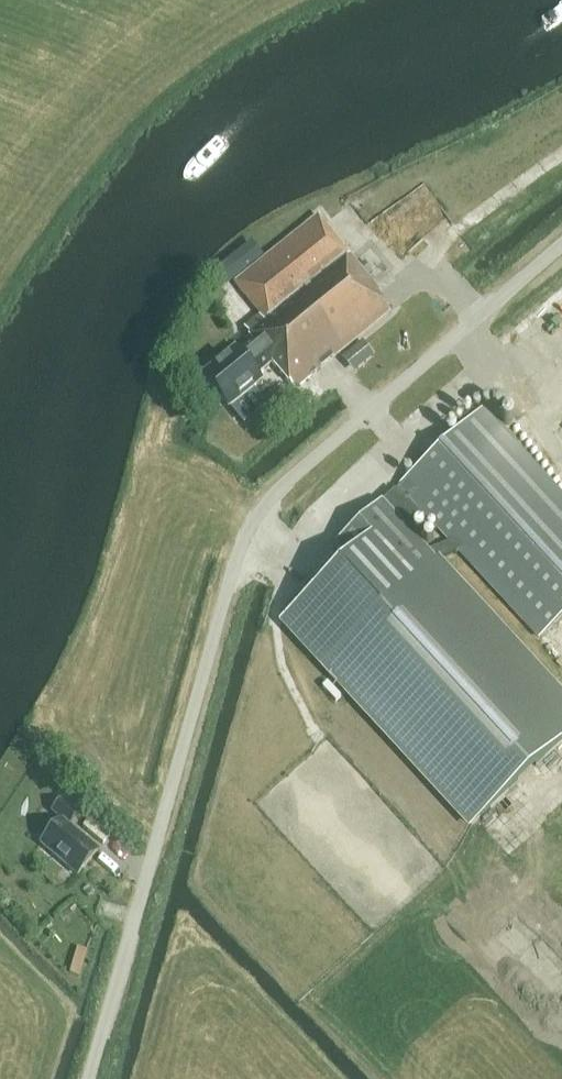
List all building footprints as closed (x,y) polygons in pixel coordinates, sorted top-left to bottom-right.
[(251,337),(255,342),(240,354),(235,349),(203,376),(230,409),(263,382),(258,377),(273,364),(295,390),(391,310),(378,295),(380,293),(318,217),(235,285),(261,316),(245,330),(251,337)] [(208,279),(220,294),(264,258),(251,243),(208,279)] [(342,354),(355,370),(376,353),(363,337),(342,354)] [(395,491),(406,503),(411,498),(452,544),(460,552),(538,637),(561,615),(561,497),(482,410),(399,486),(400,487),(395,491)] [(283,621),(472,825),(561,742),(561,698),(435,561),(460,552),(452,544),(428,553),(408,532),(421,520),(406,503),(395,491),(394,491),(336,544),(350,559),(283,621)] [(341,697),(327,682),(322,687),(335,702),(341,697)] [(84,769),(88,765),(84,760),(79,765),(84,769)] [(41,844),(77,875),(98,851),(69,826),(79,814),(62,800),(52,812),(62,820),(41,844)] [(80,976),(87,950),(77,948),(70,973),(80,976)]
